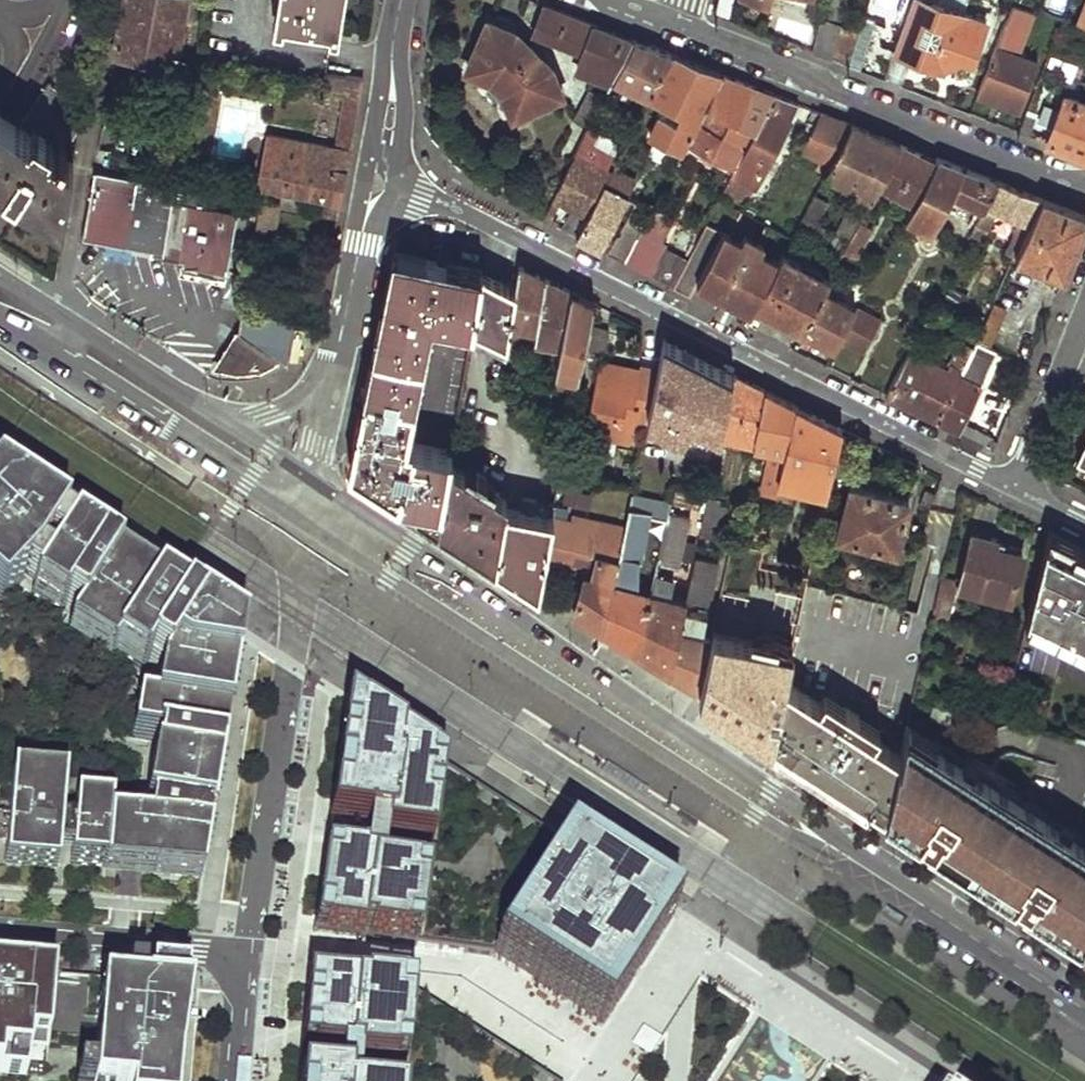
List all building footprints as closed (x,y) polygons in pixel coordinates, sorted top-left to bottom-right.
[(114,48),(175,58),(186,0),(123,0),(114,48)] [(279,16),(332,25),(336,0),(281,0),(279,16)] [(807,14),(811,0),(756,0),(807,14)] [(894,48),(944,66),(950,50),(973,59),(987,18),(965,10),(969,0),(902,0),(899,10),(903,14),(906,16),(894,48)] [(1065,10),(1068,0),(1051,0),(1049,5),(1065,10)] [(1037,11),(1011,2),(977,90),(1021,107),(1038,60),(1021,53),(1037,11)] [(633,39),(545,5),(537,27),(586,47),(581,60),(615,73),(633,39)] [(858,31),(822,17),(813,49),(829,55),(849,63),(858,31)] [(512,28),(486,18),(464,65),(487,76),(501,87),(512,111),(560,89),(548,60),(512,28)] [(654,47),(633,39),(615,73),(613,77),(652,96),(674,54),(654,47)] [(696,63),(674,54),(652,96),(666,103),(650,132),(684,148),(688,139),(723,74),(696,63)] [(747,83),(723,74),(688,139),(736,163),(770,99),(750,92),(753,85),(747,83)] [(362,78),(344,75),(341,93),(331,146),(349,149),(362,78)] [(64,218),(83,105),(46,82),(19,123),(0,111),(0,176),(64,218)] [(772,93),(753,85),(750,92),(770,99),(772,93)] [(604,95),(589,87),(575,117),(589,125),(604,95)] [(1065,92),(1047,141),(1084,155),(1084,100),(1065,92)] [(783,97),(772,93),(770,99),(736,163),(732,170),(756,184),(791,116),(787,114),(794,101),(783,97)] [(1036,112),(1027,109),(1019,130),(1026,132),(1036,112)] [(835,118),(820,112),(802,146),(831,158),(850,123),(835,118)] [(861,127),(850,123),(831,158),(825,170),(873,195),(880,182),(901,143),(873,132),(861,127)] [(331,146),(272,134),(263,189),(324,199),(321,213),(337,216),(344,180),(349,149),(331,146)] [(688,139),(684,148),(732,172),(732,170),(736,163),(688,139)] [(936,161),(901,143),(880,182),(915,199),(936,161)] [(580,158),(574,155),(553,196),(575,208),(563,229),(576,235),(605,180),(610,170),(605,168),(613,153),(596,145),(588,161),(580,158)] [(585,148),(579,145),(574,155),(580,158),(585,148)] [(997,180),(938,158),(936,161),(915,199),(907,215),(930,228),(950,188),(972,198),(962,216),(975,222),(976,221),(997,180)] [(610,170),(605,180),(627,192),(637,198),(646,180),(614,164),(610,170)] [(174,185),(93,170),(82,237),(151,249),(150,255),(161,257),(174,185)] [(627,192),(605,180),(576,235),(589,241),(599,247),(619,208),(627,192)] [(1041,197),(997,180),(976,221),(988,227),(998,208),(1022,218),(1012,240),(1020,243),(1041,197)] [(203,209),(206,190),(174,185),(161,257),(181,260),(180,266),(226,274),(237,215),(203,209)] [(637,198),(627,192),(619,208),(629,214),(637,198)] [(828,201),(813,193),(803,211),(819,219),(828,201)] [(1041,197),(1020,243),(1014,254),(1064,273),(1084,218),(1084,214),(1041,197)] [(261,201),(257,224),(277,227),(280,204),(261,201)] [(672,218),(652,207),(645,221),(625,260),(650,273),(672,284),(685,259),(659,246),(661,242),(659,241),(672,218)] [(862,217),(847,209),(836,228),(851,237),(860,220),(862,217)] [(819,219),(803,211),(797,223),(823,237),(830,225),(819,219)] [(645,221),(629,214),(609,252),(625,260),(645,221)] [(872,227),(860,220),(851,237),(847,245),(859,251),(872,227)] [(778,260),(706,221),(685,259),(672,284),(691,294),(698,280),(753,308),(756,302),(778,260)] [(859,251),(847,245),(844,250),(856,256),(859,251)] [(440,258),(395,248),(348,467),(438,524),(449,459),(451,451),(404,440),(431,312),(473,323),(483,267),(440,258)] [(823,289),(831,274),(784,249),(778,260),(756,302),(803,328),(823,289)] [(531,269),(519,263),(515,284),(508,332),(514,333),(516,322),(535,327),(544,276),(531,269)] [(515,284),(483,267),(473,323),(507,340),(508,332),(515,284)] [(559,283),(544,276),(535,327),(533,337),(559,342),(570,289),(559,283)] [(856,307),(823,289),(803,328),(836,344),(841,336),(856,307)] [(735,299),(722,292),(715,307),(728,313),(735,299)] [(1004,306),(992,301),(974,338),(986,344),(1004,306)] [(880,315),(858,303),(856,307),(841,336),(864,348),(880,315)] [(310,327),(312,321),(240,306),(236,326),(214,364),(222,366),(234,368),(242,367),(251,366),(263,362),(275,356),(287,362),(289,354),(292,339),(293,332),(299,333),(301,325),(310,327)] [(514,333),(508,332),(507,340),(505,351),(511,353),(517,334),(514,333)] [(679,346),(664,338),(658,368),(646,423),(685,432),(685,429),(682,428),(684,418),(681,417),(698,356),(679,346)] [(986,344),(974,338),(960,369),(957,374),(969,380),(986,344)] [(300,341),(292,339),(289,354),(296,356),(300,341)] [(951,371),(908,349),(885,393),(912,407),(936,419),(957,374),(960,369),(953,365),(951,371)] [(715,365),(698,356),(681,417),(684,418),(723,428),(725,417),(735,374),(715,365)] [(640,369),(599,360),(586,423),(632,432),(634,425),(645,427),(646,423),(658,368),(640,364),(640,369)] [(756,424),(763,389),(750,382),(735,374),(725,417),(756,424)] [(969,380),(957,374),(936,419),(957,429),(961,419),(977,383),(969,380)] [(526,385),(500,380),(499,391),(524,396),(526,385)] [(551,389),(526,385),(524,396),(529,397),(528,407),(547,410),(551,389)] [(778,397),(763,389),(756,424),(752,442),(786,450),(795,406),(778,397)] [(784,456),(776,494),(792,498),(795,484),(828,490),(834,461),(840,435),(842,428),(822,419),(795,406),(786,450),(784,456)] [(970,424),(961,419),(957,429),(965,434),(970,424)] [(632,432),(586,423),(584,433),(630,442),(632,432)] [(995,435),(970,424),(965,434),(995,448),(998,441),(994,439),(995,435)] [(1074,455),(1084,460),(1084,432),(1074,455)] [(852,437),(840,435),(834,461),(847,464),(852,437)] [(784,456),(768,451),(761,489),(776,494),(784,456)] [(473,474),(449,459),(438,524),(495,562),(505,502),(507,495),(484,481),(487,474),(478,468),(473,474)] [(23,577),(32,567),(42,574),(35,585),(32,590),(61,609),(66,602),(101,546),(28,498),(0,480),(0,602),(23,577)] [(915,501),(852,483),(838,532),(895,549),(904,518),(910,520),(915,501)] [(701,494),(672,488),(670,500),(697,508),(701,494)] [(669,503),(631,495),(624,526),(618,557),(635,561),(647,515),(665,519),(668,510),(669,503)] [(553,502),(530,497),(521,496),(516,504),(505,502),(495,562),(536,588),(551,512),(553,502)] [(713,501),(714,498),(708,496),(702,521),(723,526),(729,504),(713,501)] [(668,510),(665,519),(656,561),(678,567),(688,515),(668,510)] [(582,520),(551,512),(536,588),(561,604),(574,549),(582,520)] [(624,526),(583,515),(582,520),(574,549),(590,554),(617,560),(618,557),(624,526)] [(765,521),(758,519),(755,534),(762,536),(765,521)] [(1047,529),(1024,620),(1084,641),(1084,548),(1047,529)] [(996,537),(972,530),(958,585),(1009,598),(1021,554),(994,546),(996,537)] [(101,546),(66,602),(80,611),(100,580),(116,555),(101,546)] [(753,577),(756,551),(729,548),(726,574),(753,577)] [(617,560),(590,554),(572,611),(602,631),(617,562),(617,560)] [(186,600),(116,555),(100,580),(80,611),(69,628),(112,655),(115,650),(143,667),(150,656),(169,625),(186,600)] [(715,565),(694,560),(684,601),(706,606),(715,565)] [(622,565),(617,562),(602,631),(636,652),(648,599),(649,592),(618,584),(622,565)] [(32,567),(23,577),(35,585),(42,574),(32,567)] [(659,580),(652,578),(650,589),(658,590),(659,580)] [(673,583),(659,580),(658,590),(650,589),(649,592),(648,599),(669,604),(673,583)] [(958,585),(939,580),(934,605),(951,609),(958,585)] [(669,604),(648,599),(636,652),(669,674),(679,627),(682,611),(683,607),(669,604)] [(200,608),(186,600),(169,625),(150,656),(164,665),(178,642),(200,608)] [(934,605),(932,614),(949,619),(951,609),(934,605)] [(240,635),(200,608),(178,642),(164,665),(159,671),(154,701),(137,699),(132,734),(158,739),(190,744),(220,749),(229,703),(236,661),(240,635)] [(694,613),(682,611),(679,627),(691,630),(694,613)] [(730,619),(713,616),(709,634),(726,638),(730,619)] [(799,621),(779,616),(775,640),(793,645),(799,621)] [(726,638),(709,634),(697,691),(727,711),(729,698),(742,641),(747,622),(730,619),(726,638)] [(691,630),(679,627),(669,674),(697,691),(709,634),(691,630)] [(729,698),(774,726),(785,680),(791,652),(742,641),(729,698)] [(774,726),(771,739),(885,812),(906,723),(907,717),(885,711),(863,704),(866,693),(847,687),(844,698),(823,691),(785,680),(774,726)] [(447,771),(332,697),(300,928),(424,945),(447,771)] [(953,712),(933,705),(930,717),(949,723),(953,712)] [(906,723),(885,812),(1081,939),(1084,925),(1084,839),(990,778),(965,762),(906,723)] [(218,765),(220,749),(190,744),(158,739),(155,755),(189,760),(218,765)] [(214,788),(218,765),(189,760),(155,755),(153,754),(144,805),(149,806),(180,811),(209,816),(214,788)] [(969,756),(965,762),(990,778),(993,772),(969,756)] [(565,847),(447,771),(424,945),(495,955),(565,847)] [(10,784),(61,788),(62,779),(11,775),(10,784)] [(58,820),(61,788),(10,784),(7,816),(5,847),(4,857),(55,861),(56,852),(58,820)] [(200,874),(205,834),(175,829),(145,827),(137,826),(125,816),(109,807),(109,802),(74,798),(72,821),(70,853),(69,863),(102,865),(200,874)] [(180,811),(149,806),(145,827),(175,829),(205,834),(209,816),(180,811)] [(614,836),(616,833),(575,806),(572,810),(568,816),(609,843),(614,836)] [(70,853),(72,821),(58,820),(56,852),(61,852),(70,853)] [(674,917),(565,847),(495,955),(605,1022),(674,917)] [(54,874),(55,861),(4,857),(3,870),(54,874)] [(200,874),(102,865),(101,874),(129,877),(199,883),(200,874)] [(49,975),(0,971),(0,1072),(41,1076),(43,1046),(49,975)] [(181,986),(49,975),(43,1046),(96,1050),(93,1080),(173,1080),(179,1008),(181,986)] [(284,1080),(403,1080),(409,993),(292,983),(284,1080)] [(409,993),(403,1080),(547,1080),(409,993)]
